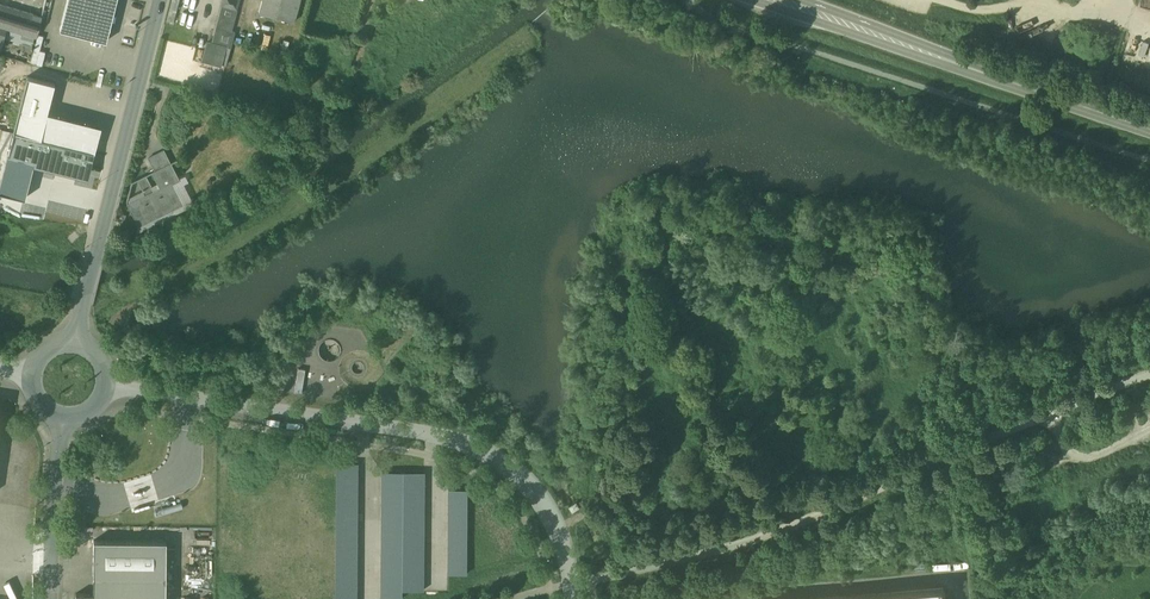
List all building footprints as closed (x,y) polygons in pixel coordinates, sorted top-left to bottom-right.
[(60,30),(74,33),(106,41),(117,0),(67,0),(60,30)] [(300,0),(261,0),(259,13),(296,20),(300,0)] [(0,4),(0,27),(6,29),(3,38),(32,46),(34,37),(37,37),(42,17),(0,4)] [(224,5),(213,45),(231,50),(236,33),(232,32),(238,9),(224,5)] [(1143,40),(1139,54),(1149,57),(1149,42),(1143,40)] [(223,55),(206,50),(204,59),(220,64),(223,55)] [(24,87),(13,131),(41,138),(47,115),(54,86),(55,83),(27,76),(24,87)] [(98,128),(47,115),(41,138),(93,151),(98,128)] [(164,150),(149,158),(155,170),(170,163),(164,150)] [(154,192),(146,176),(138,180),(146,196),(129,204),(140,226),(167,212),(182,205),(171,184),(179,181),(170,163),(155,170),(153,171),(161,188),(154,192)] [(305,370),(298,369),(294,392),(301,394),(305,370)] [(336,463),(335,598),(357,598),(358,463),(336,463)] [(424,472),(381,471),(380,598),(402,598),(402,590),(423,590),(424,472)] [(445,574),(467,575),(468,490),(447,490),(445,574)] [(152,502),(156,514),(182,506),(179,494),(152,502)] [(94,541),(93,598),(165,598),(166,541),(94,541)]
